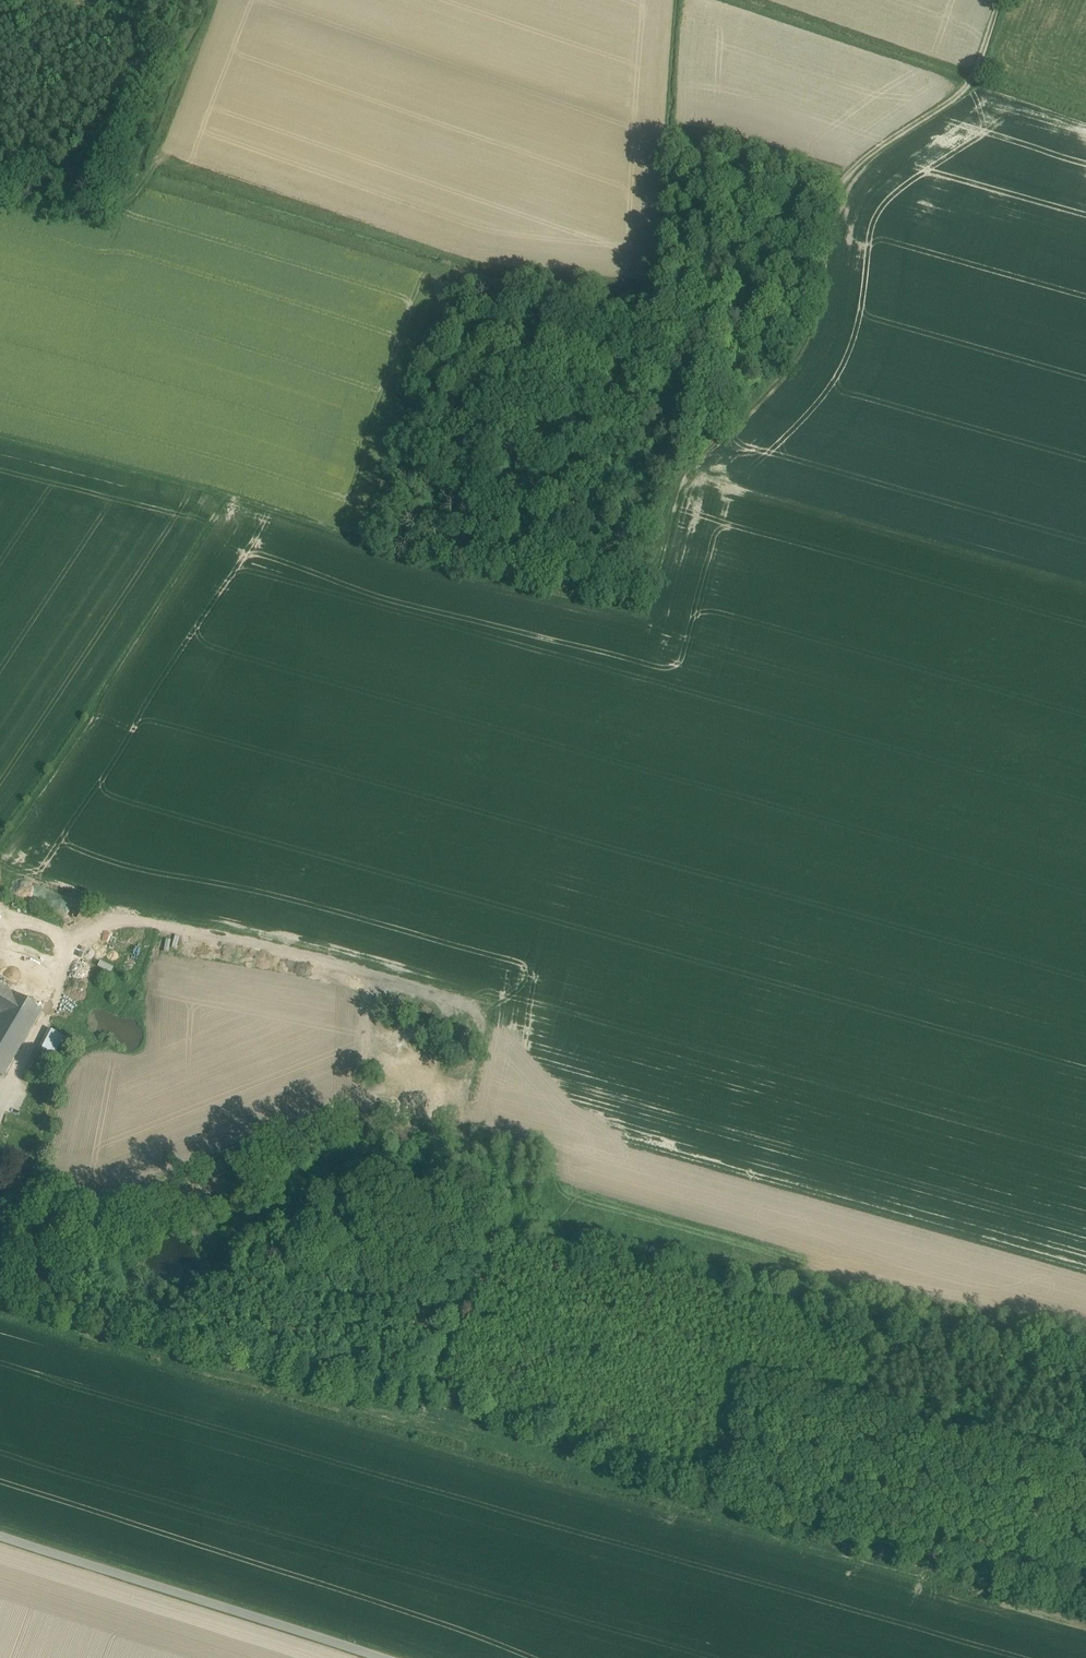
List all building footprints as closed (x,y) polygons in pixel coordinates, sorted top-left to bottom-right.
[(0,985),(0,1011),(0,1012),(12,992),(0,985)] [(0,1012),(0,1075),(3,1077),(42,1011),(12,992),(0,1012)] [(50,1031),(30,1070),(41,1076),(62,1037),(50,1031)] [(36,1098),(28,1094),(18,1114),(27,1118),(36,1098)]
